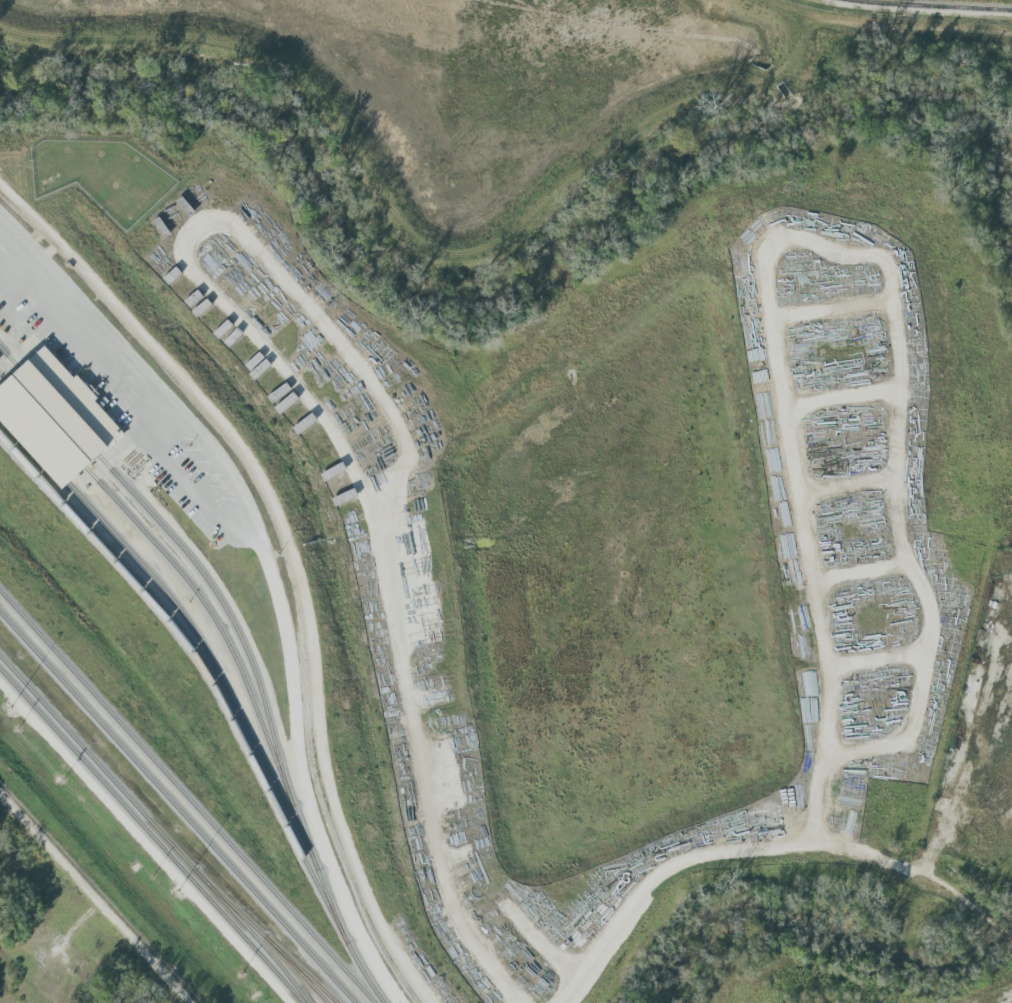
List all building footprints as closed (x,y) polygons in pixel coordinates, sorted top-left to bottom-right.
[(118,432),(89,399),(90,399),(41,342),(0,378),(0,429),(52,489),(118,432)]
